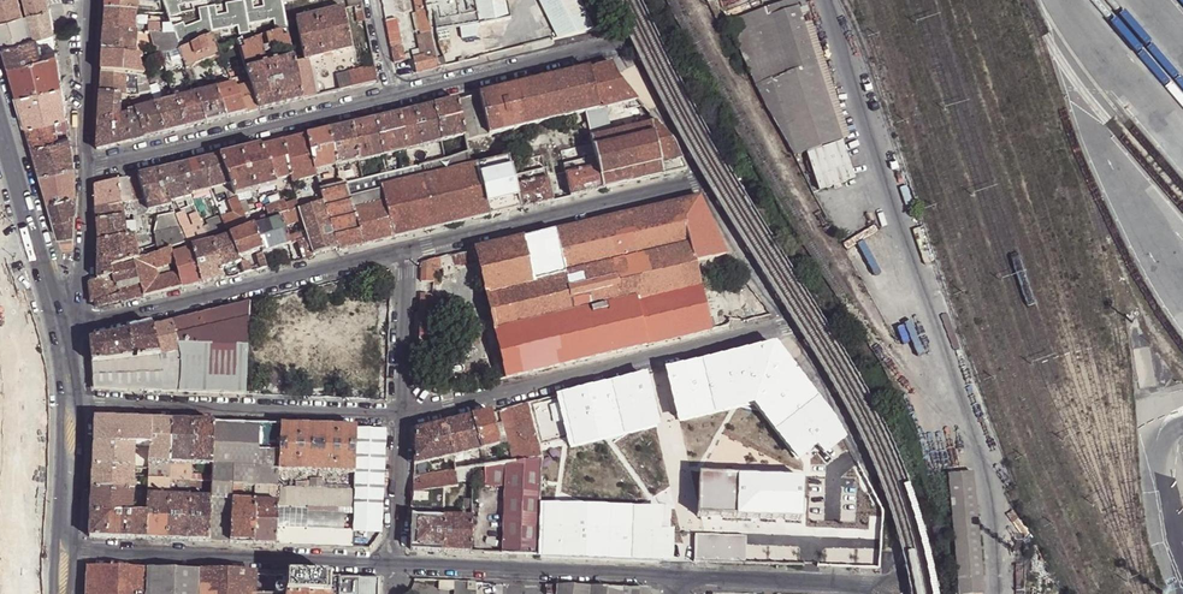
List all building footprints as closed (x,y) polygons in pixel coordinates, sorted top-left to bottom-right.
[(23,12),(19,0),(0,0),(0,19),(23,12)] [(23,12),(29,10),(25,0),(19,0),(23,12)] [(29,10),(50,4),(49,0),(25,0),(29,10)] [(104,11),(134,13),(137,13),(137,9),(137,3),(138,0),(105,0),(104,11)] [(202,0),(164,0),(170,17),(181,14),(177,6),(203,1),(202,0)] [(248,24),(273,20),(276,31),(282,30),(288,28),(287,25),(283,2),(282,0),(262,0),(263,7),(253,9),(251,0),(249,0),(244,1),(248,24)] [(299,0),(295,0),(283,2),(287,25),(293,24),(290,7),(300,6),(299,0)] [(402,0),(384,0),(388,16),(406,10),(402,0)] [(438,68),(436,59),(427,13),(425,4),(424,0),(414,0),(425,52),(420,53),(420,54),(413,55),(417,73),(438,68)] [(427,13),(432,12),(437,31),(473,24),(468,0),(443,0),(425,4),(427,13)] [(473,24),(479,23),(475,0),(468,0),(473,24)] [(479,23),(480,24),(510,19),(506,0),(475,0),(479,23)] [(580,0),(539,0),(557,40),(595,31),(580,0)] [(839,131),(801,8),(797,0),(730,24),(758,88),(790,147),(839,131)] [(208,7),(211,31),(237,27),(238,35),(249,33),(248,24),(244,1),(225,4),(227,14),(216,16),(215,6),(208,7)] [(29,36),(36,34),(46,31),(53,29),(50,4),(29,10),(23,12),(29,36)] [(811,6),(801,8),(839,131),(845,143),(855,139),(811,6)] [(180,50),(212,35),(211,31),(208,7),(198,9),(201,21),(185,27),(183,23),(171,27),(175,35),(180,50)] [(296,20),(305,61),(308,60),(351,49),(343,8),(296,20)] [(134,13),(104,11),(103,32),(133,33),(133,31),(134,28),(134,13)] [(3,43),(29,36),(23,12),(0,19),(0,32),(3,43)] [(366,22),(364,13),(355,15),(357,23),(366,22)] [(171,27),(171,25),(168,18),(167,14),(163,14),(164,27),(166,35),(175,35),(171,27)] [(385,21),(394,63),(405,61),(396,19),(385,21)] [(153,34),(166,35),(164,27),(148,26),(148,34),(153,34)] [(49,43),(56,42),(53,29),(46,31),(49,43)] [(284,38),(282,30),(276,31),(274,32),(267,34),(269,46),(263,48),(264,52),(272,50),(273,52),(274,52),(291,48),(289,36),(284,38)] [(133,33),(103,32),(102,53),(130,55),(135,55),(136,34),(133,33)] [(3,43),(9,62),(40,54),(36,34),(29,36),(3,43)] [(180,52),(180,50),(175,35),(166,35),(153,34),(154,39),(156,53),(156,56),(160,55),(180,52)] [(189,60),(217,48),(212,35),(180,50),(180,52),(183,58),(184,62),(189,60)] [(263,48),(261,36),(251,40),(244,42),(244,43),(239,45),(244,61),(262,57),(261,53),(264,52),(263,48)] [(221,56),(218,49),(217,48),(189,60),(192,69),(200,65),(199,64),(221,56)] [(9,62),(17,92),(61,82),(57,50),(40,54),(9,62)] [(183,58),(180,52),(160,55),(161,60),(162,62),(183,58)] [(102,53),(101,63),(101,73),(128,75),(145,77),(141,65),(139,61),(143,59),(143,56),(135,55),(130,55),(102,53)] [(161,60),(160,55),(156,56),(150,58),(143,59),(139,61),(141,65),(161,60)] [(436,59),(438,68),(445,66),(444,57),(436,59)] [(197,84),(192,69),(189,60),(184,62),(192,85),(197,84)] [(275,64),(285,105),(303,100),(295,63),(294,60),(278,63),(275,64)] [(305,61),(295,63),(303,100),(316,97),(308,60),(305,61)] [(590,69),(481,95),(491,136),(585,113),(604,109),(638,100),(620,79),(613,63),(590,69)] [(268,65),(278,107),(285,105),(275,64),(268,65)] [(247,71),(249,75),(252,86),(259,110),(260,111),(278,107),(268,65),(264,67),(247,71)] [(336,75),(340,92),(378,82),(374,66),(336,75)] [(128,75),(101,73),(100,94),(121,96),(126,96),(128,75)] [(149,88),(145,77),(128,75),(126,96),(130,96),(130,98),(139,96),(139,94),(147,93),(151,92),(149,88)] [(249,75),(232,80),(234,84),(236,89),(252,86),(249,75)] [(231,79),(230,76),(213,81),(214,82),(214,84),(215,83),(231,79)] [(17,92),(26,123),(66,113),(61,82),(17,92)] [(200,86),(203,94),(217,90),(215,83),(214,84),(214,82),(200,86)] [(217,90),(227,119),(246,114),(236,89),(234,84),(217,90)] [(156,85),(149,88),(151,92),(152,97),(154,101),(161,99),(156,85)] [(236,89),(246,114),(259,110),(252,86),(236,89)] [(196,96),(206,124),(227,119),(217,90),(203,94),(196,96)] [(121,96),(100,94),(97,150),(145,139),(136,113),(131,115),(120,117),(121,96)] [(481,95),(458,101),(466,136),(467,141),(491,136),(481,95)] [(180,100),(176,101),(185,129),(206,124),(196,96),(180,100)] [(176,101),(155,106),(165,134),(185,129),(176,101)] [(458,101),(433,106),(442,141),(466,136),(458,101)] [(136,113),(145,139),(165,134),(155,106),(135,111),(136,113)] [(442,141),(433,106),(417,110),(399,114),(407,150),(442,141)] [(591,139),(624,131),(623,126),(609,129),(604,109),(585,113),(587,123),(586,123),(585,123),(584,124),(584,125),(583,125),(583,126),(582,127),(583,128),(583,129),(584,129),(585,129),(585,130),(586,130),(587,130),(588,130),(591,139)] [(32,143),(70,134),(66,113),(26,123),(32,143)] [(407,150),(399,114),(375,120),(383,155),(407,150)] [(383,155),(375,120),(351,125),(359,161),(383,155)] [(624,131),(591,139),(595,158),(563,165),(571,197),(603,189),(687,170),(675,144),(658,123),(624,131)] [(338,166),(359,161),(351,125),(330,131),(338,166)] [(315,171),(338,166),(330,131),(307,136),(315,171)] [(845,143),(839,131),(790,147),(798,159),(811,154),(824,192),(858,181),(845,143)] [(40,172),(73,162),(70,134),(32,143),(40,172)] [(317,177),(315,171),(307,136),(284,142),(292,177),(293,182),(317,177)] [(275,181),(292,177),(284,142),(260,147),(275,181)] [(275,181),(260,147),(240,152),(220,156),(232,185),(234,189),(237,196),(277,186),(275,181)] [(470,153),(446,161),(445,161),(435,164),(415,168),(412,169),(393,174),(388,174),(384,176),(379,177),(381,187),(473,166),(470,153)] [(232,185),(220,156),(199,161),(211,190),(214,188),(227,185),(232,185)] [(509,157),(478,165),(490,216),(520,209),(513,177),(514,177),(509,157)] [(211,190),(199,161),(179,166),(190,194),(211,190)] [(48,198),(76,191),(73,162),(40,172),(48,198)] [(478,164),(473,166),(381,187),(393,239),(490,216),(478,164)] [(190,194),(179,166),(158,171),(171,202),(188,198),(191,197),(190,194)] [(546,169),(514,177),(513,177),(520,209),(554,201),(546,169)] [(171,202),(158,171),(139,176),(146,200),(149,210),(172,205),(171,202)] [(146,200),(139,176),(127,178),(130,192),(133,203),(146,200)] [(393,239),(381,187),(379,177),(364,180),(344,185),(337,186),(326,190),(320,191),(322,199),(323,202),(323,201),(339,250),(339,251),(346,249),(365,245),(371,244),(386,240),(393,239)] [(130,192),(127,178),(119,180),(121,194),(130,192)] [(95,188),(95,210),(122,205),(121,194),(119,180),(96,186),(95,187),(95,188)] [(322,199),(320,191),(319,188),(318,185),(318,183),(311,185),(315,200),(322,199)] [(237,197),(237,196),(234,189),(229,190),(228,190),(230,199),(237,197)] [(74,232),(76,191),(48,198),(50,207),(58,235),(74,232)] [(245,214),(240,202),(238,198),(229,201),(234,212),(227,215),(222,217),(225,223),(227,229),(230,227),(236,226),(246,223),(248,222),(245,214)] [(696,263),(726,256),(699,198),(680,202),(696,263)] [(145,215),(149,210),(146,200),(133,203),(134,210),(140,209),(141,215),(145,215)] [(250,212),(251,212),(245,200),(240,202),(245,214),(250,212)] [(270,218),(289,212),(287,204),(285,200),(282,201),(266,206),(266,207),(268,210),(270,218)] [(297,209),(299,209),(298,201),(287,204),(289,212),(297,209)] [(323,201),(323,202),(299,209),(297,209),(301,222),(305,231),(313,256),(327,252),(339,250),(323,201)] [(701,287),(696,263),(680,202),(475,250),(476,254),(478,261),(491,318),(492,322),(506,378),(711,330),(715,330),(712,318),(709,319),(701,287)] [(133,203),(122,205),(122,216),(134,214),(134,210),(133,203)] [(95,210),(97,242),(123,238),(123,228),(122,216),(122,205),(95,210)] [(222,217),(227,215),(223,206),(218,207),(221,214),(222,217)] [(134,217),(145,215),(141,215),(140,209),(134,210),(134,214),(134,217)] [(301,222),(297,209),(289,212),(270,218),(271,222),(268,223),(263,224),(254,227),(262,250),(262,252),(263,253),(291,244),(288,237),(285,227),(301,222)] [(181,228),(176,216),(175,213),(158,217),(155,231),(155,232),(181,228)] [(185,235),(190,234),(182,213),(176,216),(181,228),(185,235)] [(225,223),(222,217),(221,214),(206,218),(209,227),(225,223)] [(149,233),(145,215),(134,217),(135,226),(123,228),(123,238),(134,236),(140,235),(149,233)] [(211,234),(227,229),(225,223),(209,227),(205,229),(205,230),(207,235),(211,234)] [(231,236),(230,227),(227,229),(211,234),(213,241),(231,236)] [(262,250),(254,227),(248,230),(238,233),(231,236),(239,258),(255,252),(262,250)] [(171,247),(187,242),(185,235),(181,228),(155,232),(156,245),(158,251),(171,247)] [(191,240),(207,235),(205,230),(190,234),(185,235),(187,242),(191,240)] [(313,257),(313,256),(305,231),(288,237),(291,244),(298,242),(302,255),(303,259),(313,257)] [(73,244),(74,232),(58,235),(61,247),(64,248),(71,246),(73,245),(73,244)] [(97,242),(96,279),(96,280),(112,275),(110,268),(110,266),(132,259),(138,258),(135,241),(134,236),(123,238),(97,242)] [(239,258),(231,236),(213,241),(220,269),(236,264),(240,263),(240,262),(239,258)] [(220,269),(213,241),(192,246),(193,248),(202,283),(211,281),(222,278),(220,269)] [(144,255),(158,251),(156,245),(142,249),(144,255)] [(173,253),(171,247),(158,251),(144,255),(138,258),(132,259),(134,263),(138,279),(140,284),(143,297),(152,294),(166,291),(175,289),(182,287),(178,271),(156,276),(156,274),(154,268),(175,262),(173,253)] [(202,283),(193,248),(173,253),(175,262),(177,268),(178,271),(182,287),(192,285),(202,283)] [(262,252),(256,254),(261,269),(267,267),(263,253),(262,252)] [(466,252),(451,256),(453,265),(454,267),(478,261),(476,254),(467,256),(466,252)] [(422,262),(421,282),(433,283),(434,270),(442,268),(453,265),(451,256),(422,262)] [(240,262),(240,263),(244,273),(250,272),(246,260),(240,262)] [(177,268),(175,262),(154,268),(156,274),(177,268)] [(110,268),(112,275),(115,284),(138,279),(134,263),(110,268)] [(236,264),(239,274),(244,273),(240,263),(236,264)] [(453,265),(442,268),(443,276),(455,273),(454,267),(453,265)] [(95,302),(120,294),(119,290),(116,290),(115,284),(112,275),(96,280),(96,279),(89,281),(91,303),(95,302)] [(119,289),(140,284),(138,279),(115,284),(116,290),(119,290),(119,289)] [(120,294),(122,301),(134,299),(143,297),(140,284),(119,289),(119,290),(120,294)] [(109,305),(122,301),(120,294),(95,302),(95,308),(109,305)] [(420,319),(432,319),(433,295),(421,295),(420,319)] [(161,355),(163,391),(246,393),(246,379),(249,318),(250,302),(208,312),(172,320),(180,351),(161,355)] [(420,319),(418,352),(440,353),(441,319),(432,319),(420,319)] [(172,320),(152,325),(160,355),(160,356),(161,355),(180,351),(172,320)] [(152,325),(129,330),(135,352),(141,351),(142,357),(160,355),(152,325)] [(135,352),(129,330),(90,340),(91,353),(92,362),(136,358),(135,352)] [(668,370),(680,418),(754,400),(801,456),(836,424),(776,346),(668,370)] [(136,358),(92,362),(93,377),(93,389),(163,391),(161,355),(160,356),(160,355),(142,357),(136,358)] [(527,403),(538,452),(656,424),(644,376),(527,403)] [(527,403),(499,410),(513,463),(539,459),(538,452),(527,403)] [(490,412),(471,417),(480,449),(498,445),(490,412)] [(480,449),(471,417),(444,423),(453,456),(480,449)] [(94,433),(93,444),(149,445),(151,421),(94,419),(94,433)] [(148,469),(148,477),(148,480),(169,481),(172,422),(151,421),(149,445),(148,469)] [(172,422),(169,481),(189,482),(190,465),(192,423),(172,422)] [(213,423),(192,423),(190,465),(211,465),(213,423)] [(279,426),(213,423),(211,465),(211,468),(233,469),(277,470),(279,426)] [(453,456),(444,423),(414,430),(413,466),(453,456)] [(355,428),(279,426),(277,470),(353,473),(355,428)] [(384,429),(355,428),(353,473),(353,488),(382,489),(384,429)] [(93,456),(92,468),(148,469),(149,445),(93,444),(93,456)] [(539,459),(513,463),(506,464),(503,554),(537,556),(539,503),(539,459)] [(91,478),(91,491),(133,491),(133,477),(148,477),(148,469),(92,468),(91,478)] [(210,483),(210,490),(209,500),(232,501),(232,498),(233,485),(233,469),(211,468),(210,476),(210,483)] [(277,479),(277,470),(233,469),(233,485),(256,486),(274,487),(276,487),(277,479)] [(876,572),(879,471),(834,470),(831,570),(876,572)] [(456,487),(455,472),(413,478),(412,492),(444,488),(456,487)] [(952,476),(961,582),(987,581),(978,474),(952,476)] [(698,475),(697,517),(813,521),(814,479),(698,475)] [(309,479),(309,488),(323,488),(324,479),(309,479)] [(169,481),(148,480),(147,490),(168,490),(169,481)] [(168,498),(166,540),(187,541),(189,499),(189,489),(189,482),(169,481),(168,490),(168,498)] [(194,482),(189,482),(189,489),(195,489),(210,490),(210,483),(194,482)] [(309,488),(285,487),(284,510),(352,513),(353,489),(323,488),(309,488)] [(381,534),(382,489),(353,488),(353,489),(352,513),(351,530),(351,533),(381,534)] [(442,551),(443,518),(420,517),(420,509),(443,509),(444,488),(412,492),(410,550),(442,551)] [(90,502),(90,514),(132,515),(133,491),(91,491),(90,502)] [(146,515),(145,539),(166,540),(168,498),(147,496),(147,502),(146,515)] [(232,498),(232,501),(230,543),(253,544),(255,502),(235,501),(235,498),(232,498)] [(189,499),(187,541),(207,542),(209,500),(189,499)] [(209,500),(207,542),(230,543),(232,501),(209,500)] [(255,502),(253,544),(275,545),(277,503),(255,502)] [(537,556),(673,562),(674,531),(661,530),(659,514),(650,509),(539,503),(537,556)] [(89,538),(145,539),(146,515),(140,515),(132,515),(90,514),(89,525),(89,538)] [(470,553),(471,519),(443,518),(442,551),(470,553)] [(293,528),(292,545),(350,548),(351,533),(351,530),(293,528)] [(695,535),(693,562),(743,564),(745,538),(695,535)] [(149,570),(87,567),(86,593),(148,593),(149,570)] [(200,572),(149,570),(148,593),(199,593),(200,572)] [(254,581),(255,574),(200,572),(199,593),(254,593),(254,581)] [(331,577),(286,575),(286,582),(285,593),(330,593),(331,577)] [(331,577),(330,593),(337,593),(338,577),(331,577)] [(338,577),(337,593),(378,593),(379,579),(338,577)] [(476,583),(414,580),(408,592),(408,593),(476,593),(476,583)] [(961,582),(962,593),(988,593),(987,581),(961,582)] [(547,586),(546,593),(555,593),(556,586),(547,586)]
